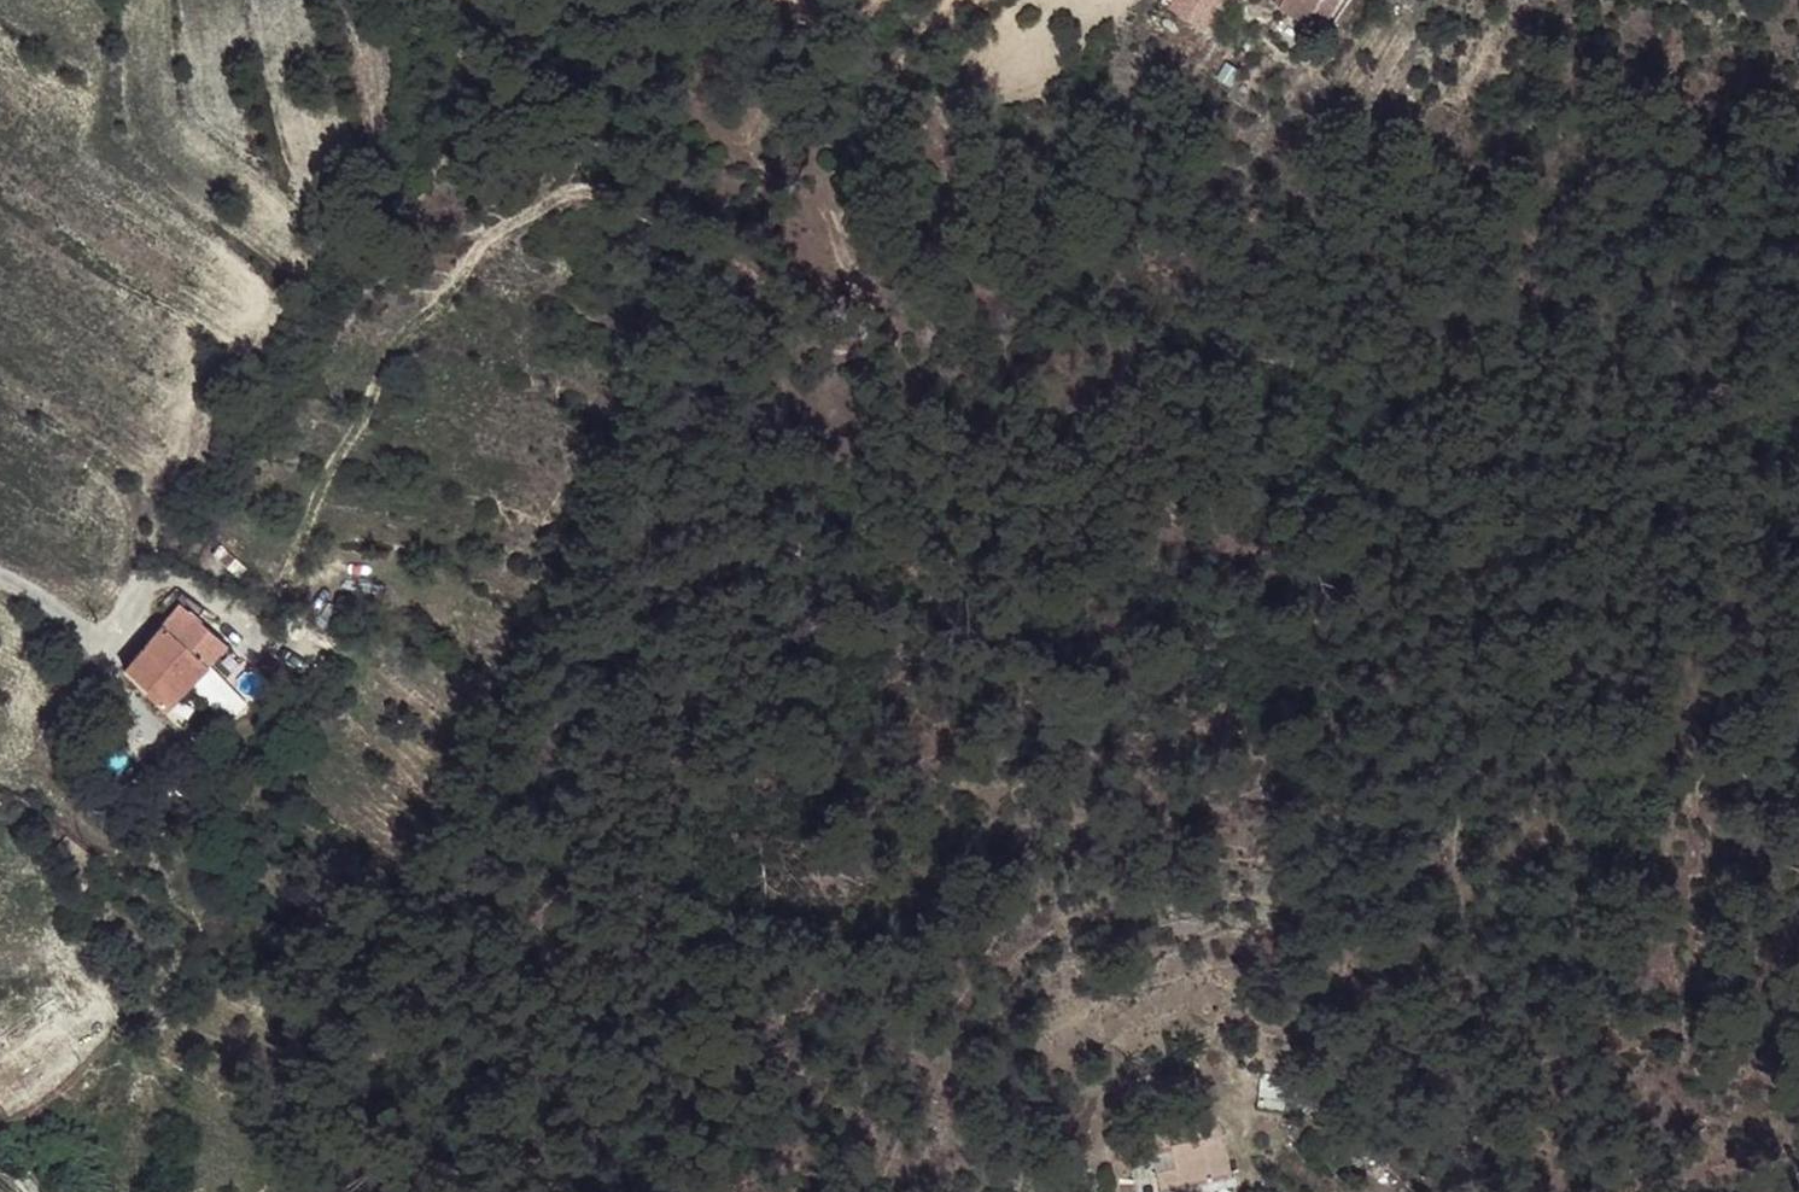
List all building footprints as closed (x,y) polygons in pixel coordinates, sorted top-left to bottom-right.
[(1228,0),(1173,0),(1165,14),(1208,37),(1228,0)] [(1296,15),(1301,3),(1313,8),(1317,0),(1276,0),(1272,6),(1296,15)] [(1313,8),(1327,14),(1333,0),(1317,0),(1313,8)] [(1313,8),(1301,3),(1296,15),(1309,20),(1313,8)] [(217,639),(177,599),(142,637),(114,669),(155,708),(217,639)] [(1143,1135),(1151,1191),(1187,1191),(1223,1187),(1213,1126),(1189,1129),(1192,1147),(1171,1148),(1170,1132),(1143,1135)]
